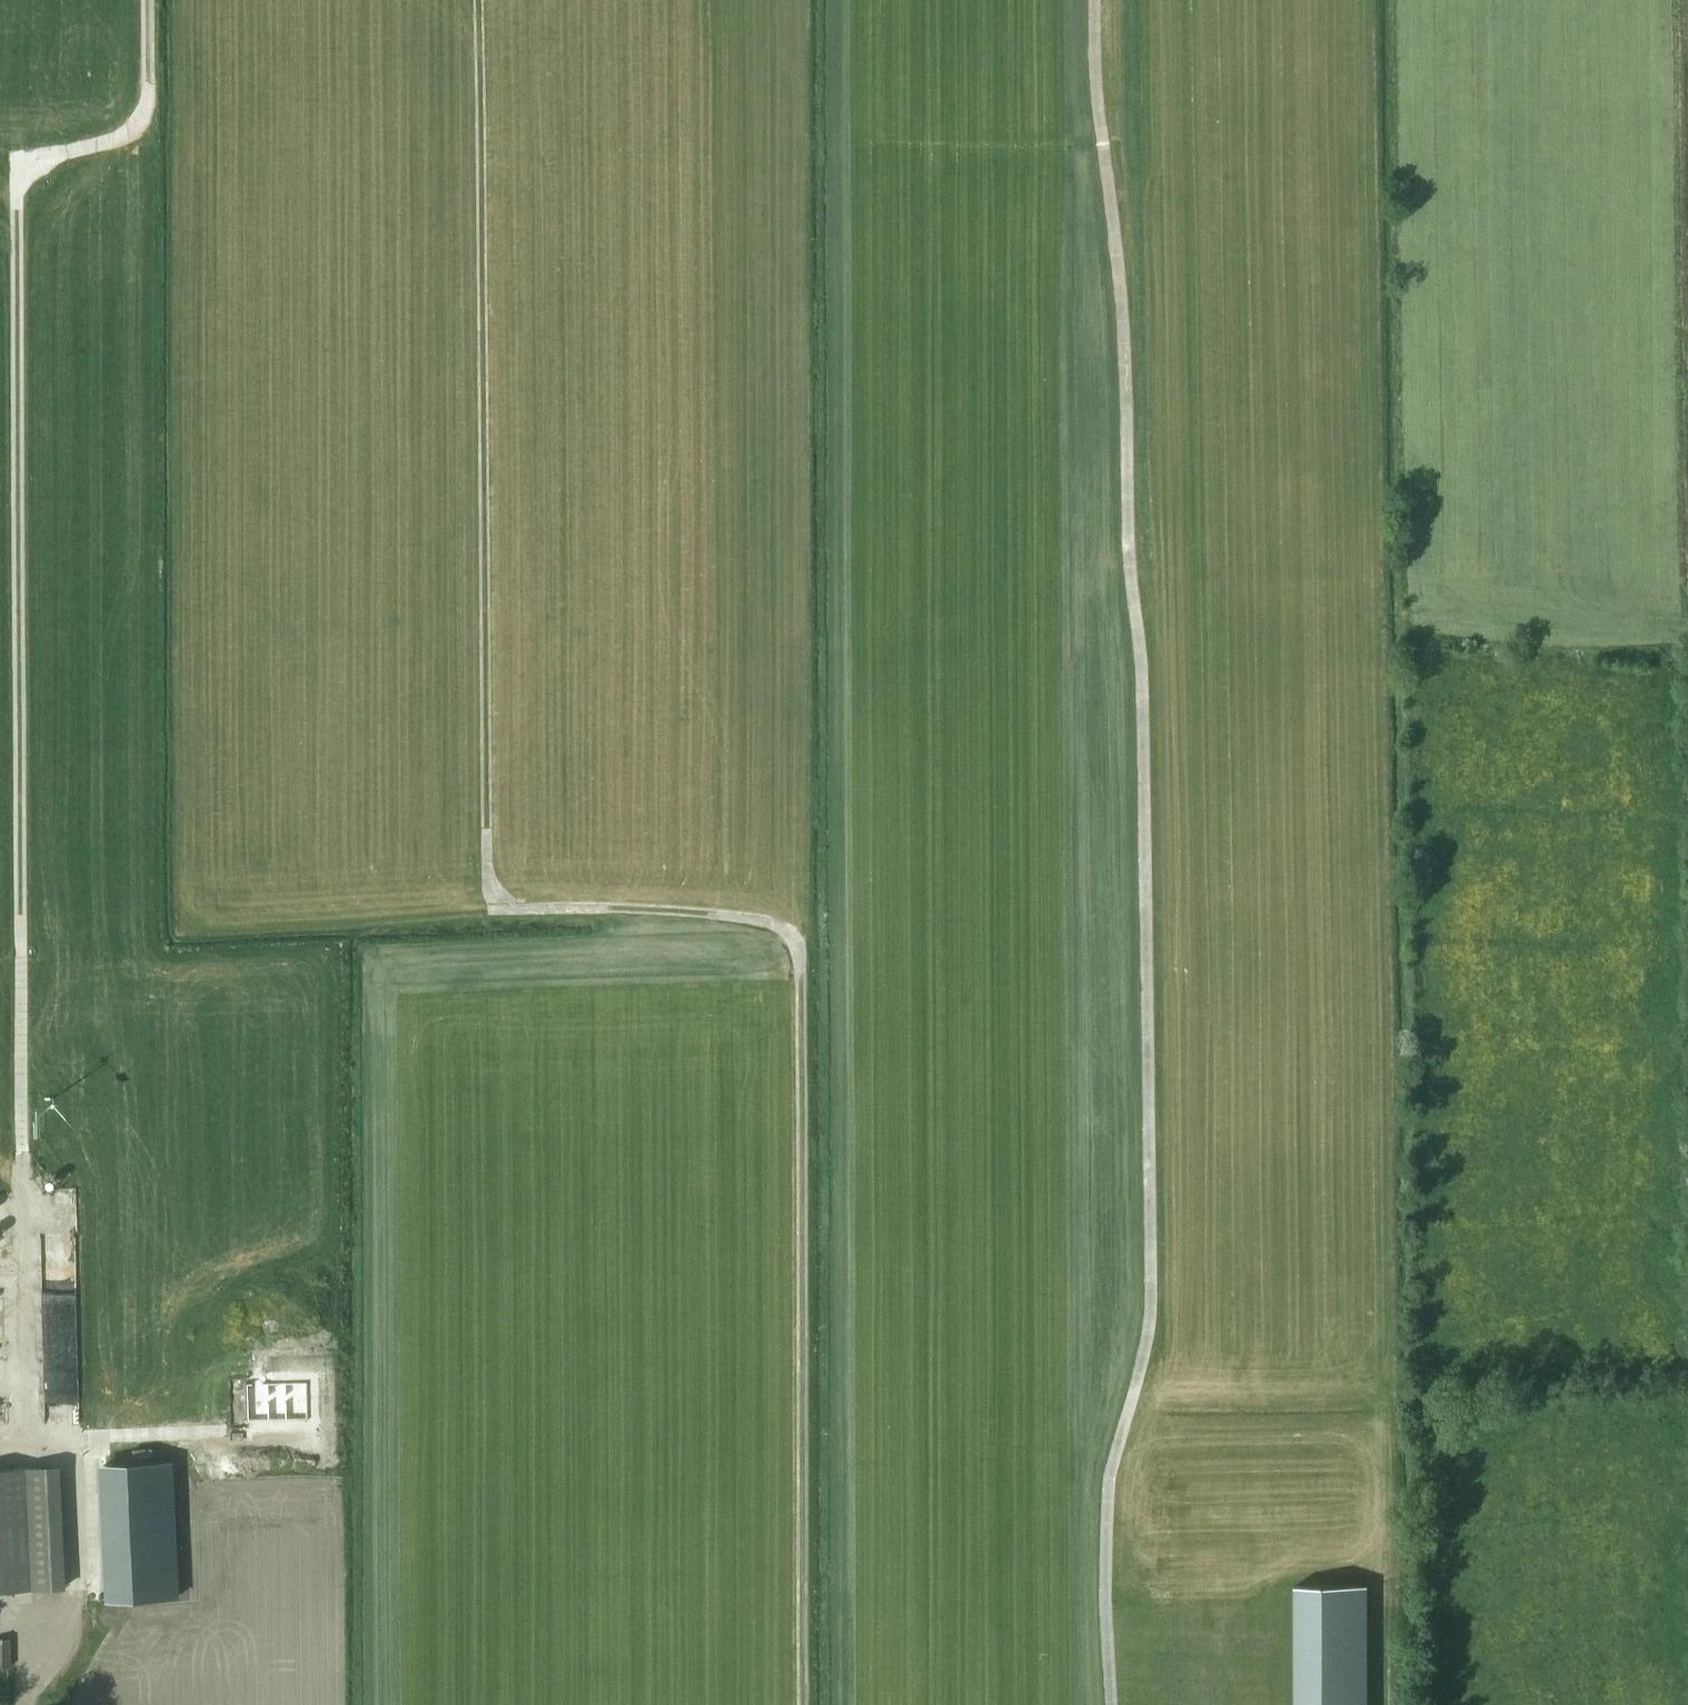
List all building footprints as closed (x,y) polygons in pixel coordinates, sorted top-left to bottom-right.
[(250,1381),(245,1381),(247,1421),(309,1419),(308,1379),(265,1380),(265,1376),(250,1377),(250,1381)] [(51,1400),(51,1420),(84,1419),(84,1384),(79,1384),(79,1392),(54,1392),(55,1400),(51,1400)] [(101,1465),(104,1554),(170,1551),(167,1463),(101,1465)] [(64,1587),(60,1468),(0,1469),(0,1590),(64,1587)] [(170,1551),(104,1554),(106,1598),(172,1596),(170,1551)] [(1295,1568),(1235,1568),(1235,1624),(1254,1624),(1254,1636),(1296,1635),(1295,1568)] [(1298,1704),(1370,1704),(1369,1598),(1369,1585),(1297,1586),(1297,1598),(1298,1704)] [(11,1666),(10,1638),(0,1638),(0,1667),(11,1666)]
